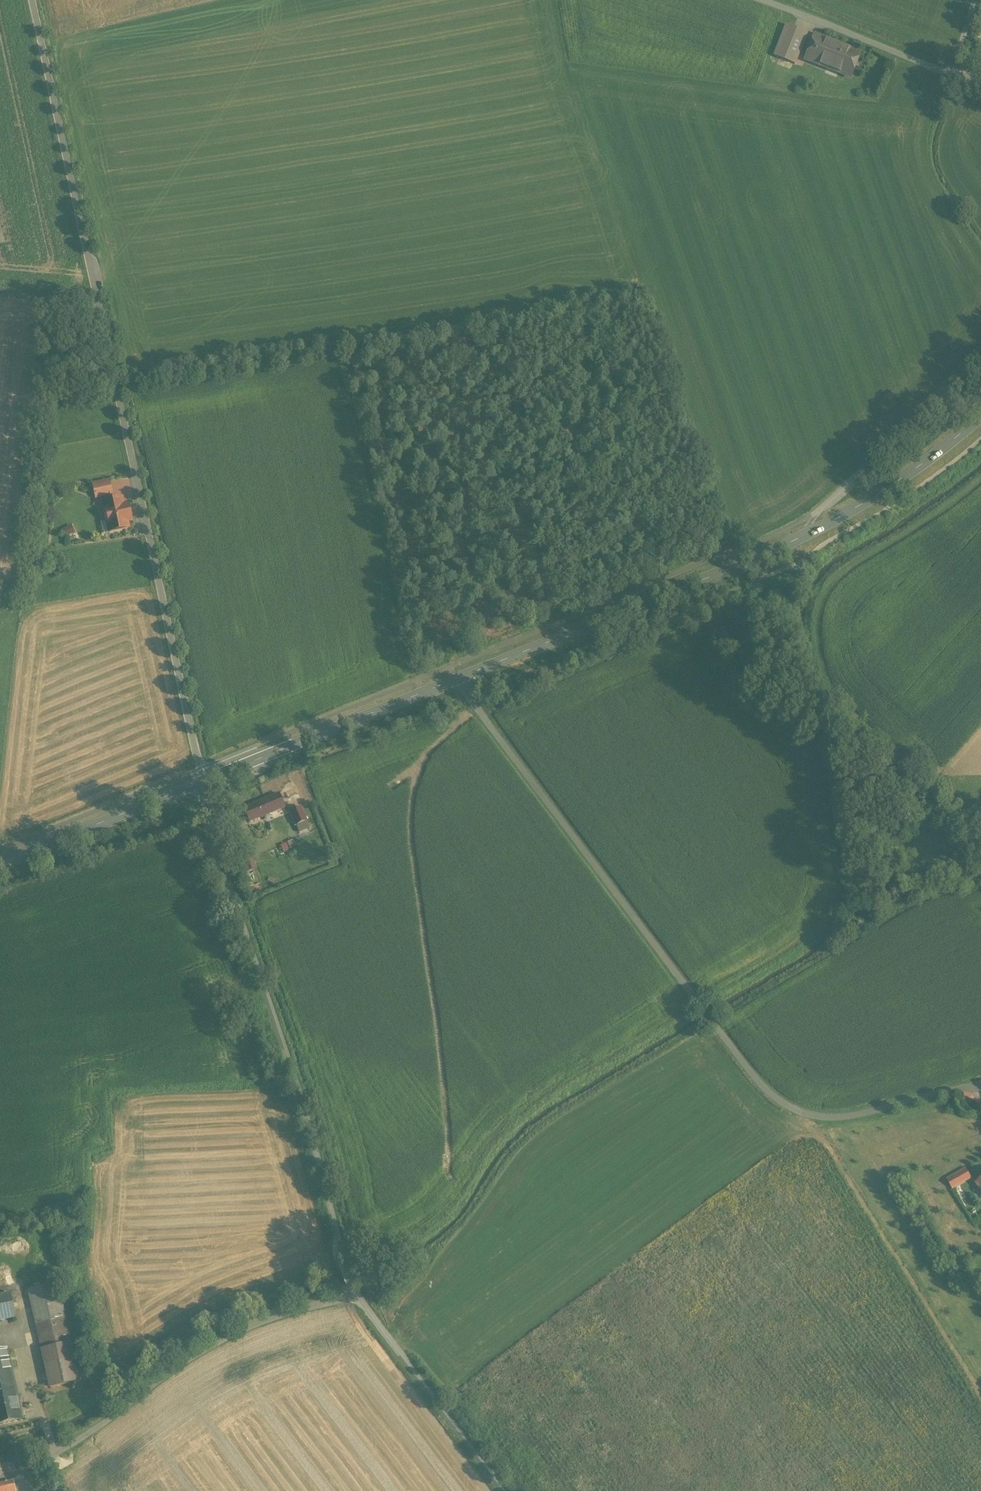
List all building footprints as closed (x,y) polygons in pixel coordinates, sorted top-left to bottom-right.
[(786,24),(773,56),(795,65),(808,33),(786,24)] [(859,53),(814,36),(805,60),(849,77),(859,53)] [(109,481),(93,485),(96,498),(112,495),(109,481)] [(122,499),(102,503),(104,514),(107,513),(111,531),(109,532),(109,533),(129,528),(127,521),(131,520),(129,510),(125,511),(122,499)] [(75,519),(65,524),(69,532),(79,528),(75,519)] [(279,794),(244,808),(249,822),(285,807),(280,797),(279,794)] [(287,794),(280,797),(285,807),(291,805),(287,794)] [(301,806),(288,810),(297,833),(310,828),(301,806)] [(243,873),(254,870),(250,855),(239,858),(243,873)] [(965,1169),(947,1179),(952,1189),(971,1178),(965,1169)] [(57,1283),(28,1289),(41,1349),(71,1343),(69,1337),(57,1283)] [(0,1295),(0,1320),(16,1317),(11,1293),(0,1295)] [(76,1336),(69,1337),(71,1343),(72,1348),(78,1346),(76,1336)] [(71,1343),(41,1349),(50,1387),(79,1380),(72,1348),(71,1343)] [(0,1351),(0,1364),(10,1362),(7,1349),(0,1351)] [(0,1364),(0,1424),(23,1419),(10,1362),(0,1364)] [(62,1479),(52,1463),(45,1467),(55,1483),(62,1479)]
